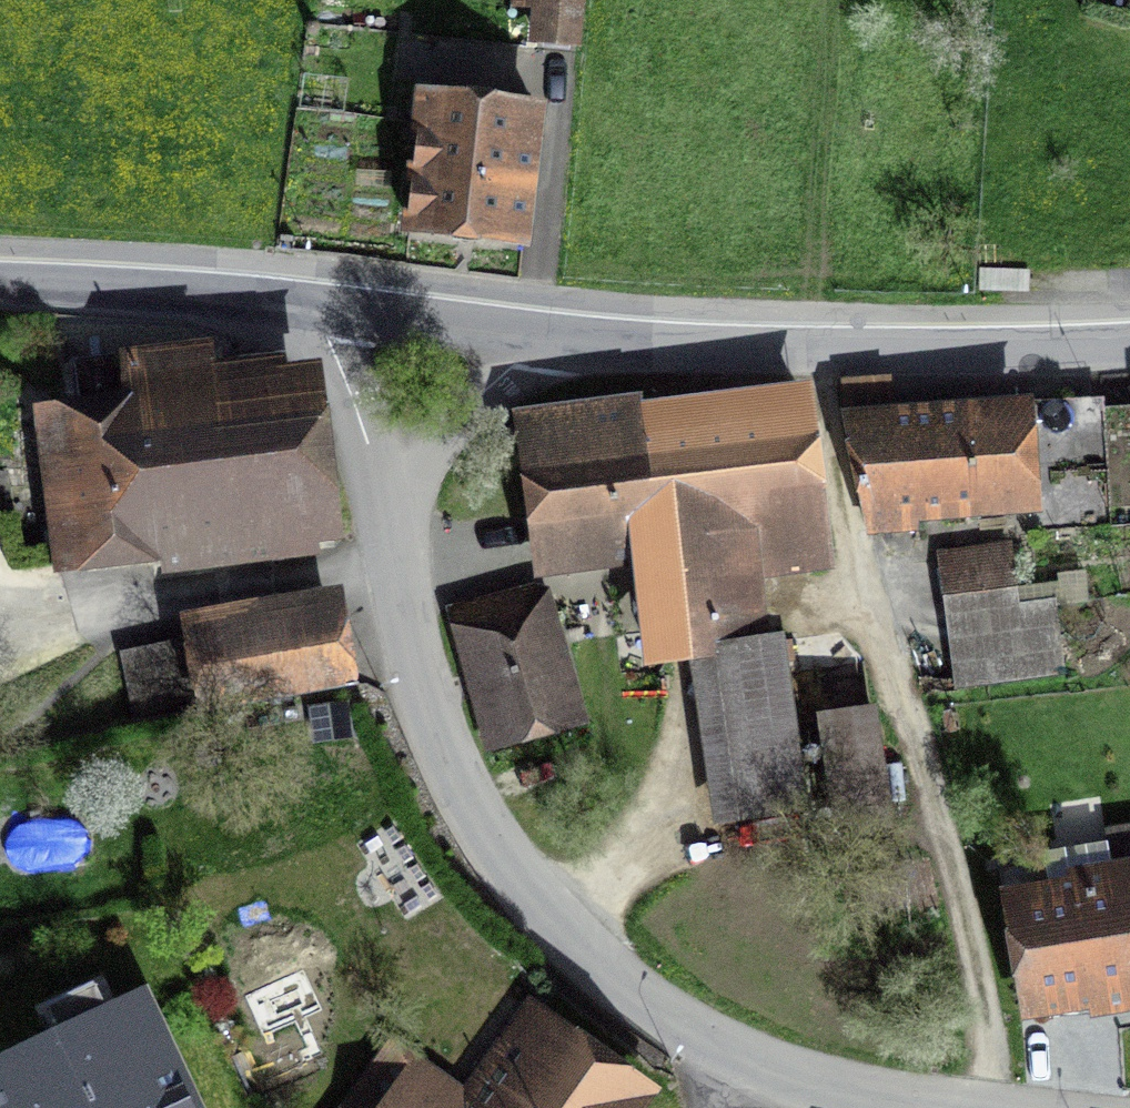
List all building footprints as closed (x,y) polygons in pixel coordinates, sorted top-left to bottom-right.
[(526,52),(591,57),(596,0),(530,0),(526,52)] [(428,113),(418,246),(531,255),(541,122),(428,113)] [(71,582),(355,545),(332,378),(49,416),(71,582)] [(1101,406),(1108,526),(1129,525),(1129,404),(1101,406)] [(1101,406),(845,420),(865,524),(918,518),(915,507),(1029,498),(1029,531),(1108,526),(1101,406)] [(778,636),(750,640),(746,578),(816,573),(805,425),(547,443),(555,553),(645,546),(653,660),(712,656),(722,815),(797,811),(778,636)] [(1014,554),(936,562),(949,703),(1067,691),(1060,613),(1020,616),(1014,554)] [(557,598),(461,623),(496,761),(593,736),(557,598)] [(355,603),(199,626),(213,719),(369,696),(355,603)] [(181,639),(119,654),(134,718),(196,704),(181,639)] [(889,824),(875,714),(827,720),(841,830),(889,824)] [(1006,863),(1027,996),(1129,980),(1129,844),(1006,863)] [(138,1001),(0,1067),(0,1107),(190,1107),(138,1001)] [(544,1007),(479,1102),(399,1048),(357,1107),(684,1107),(686,1104),(544,1007)]
